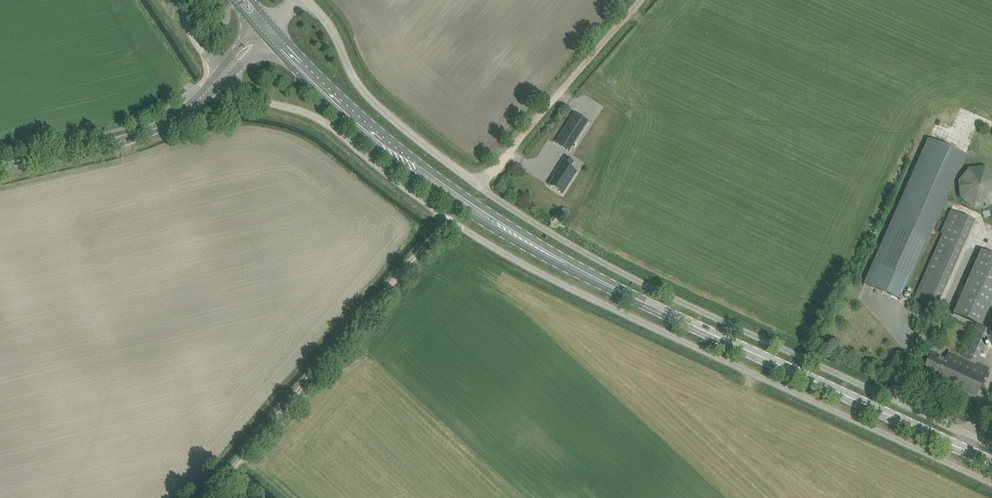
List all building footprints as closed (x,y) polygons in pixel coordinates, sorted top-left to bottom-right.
[(575,113),(556,142),(570,151),(589,122),(575,113)] [(864,285),(900,301),(964,155),(928,139),(864,285)] [(548,162),(556,147),(545,141),(537,156),(548,162)] [(555,176),(549,185),(563,194),(576,172),(570,168),(574,162),(565,157),(554,175),(555,176)] [(959,182),(961,198),(973,208),(989,206),(991,202),(991,174),(985,168),(969,170),(959,182)] [(520,181),(517,186),(520,190),(525,190),(528,186),(525,181),(520,181)] [(914,298),(937,308),(975,221),(950,210),(940,233),(943,234),(918,289),(916,293),(914,298)] [(980,326),(981,326),(991,302),(991,256),(982,251),(954,314),(980,326)] [(949,352),(945,360),(931,354),(924,370),(942,379),(941,380),(976,396),(989,368),(976,363),(991,330),(981,326),(980,326),(966,358),(949,351),(948,352),(949,352)]
